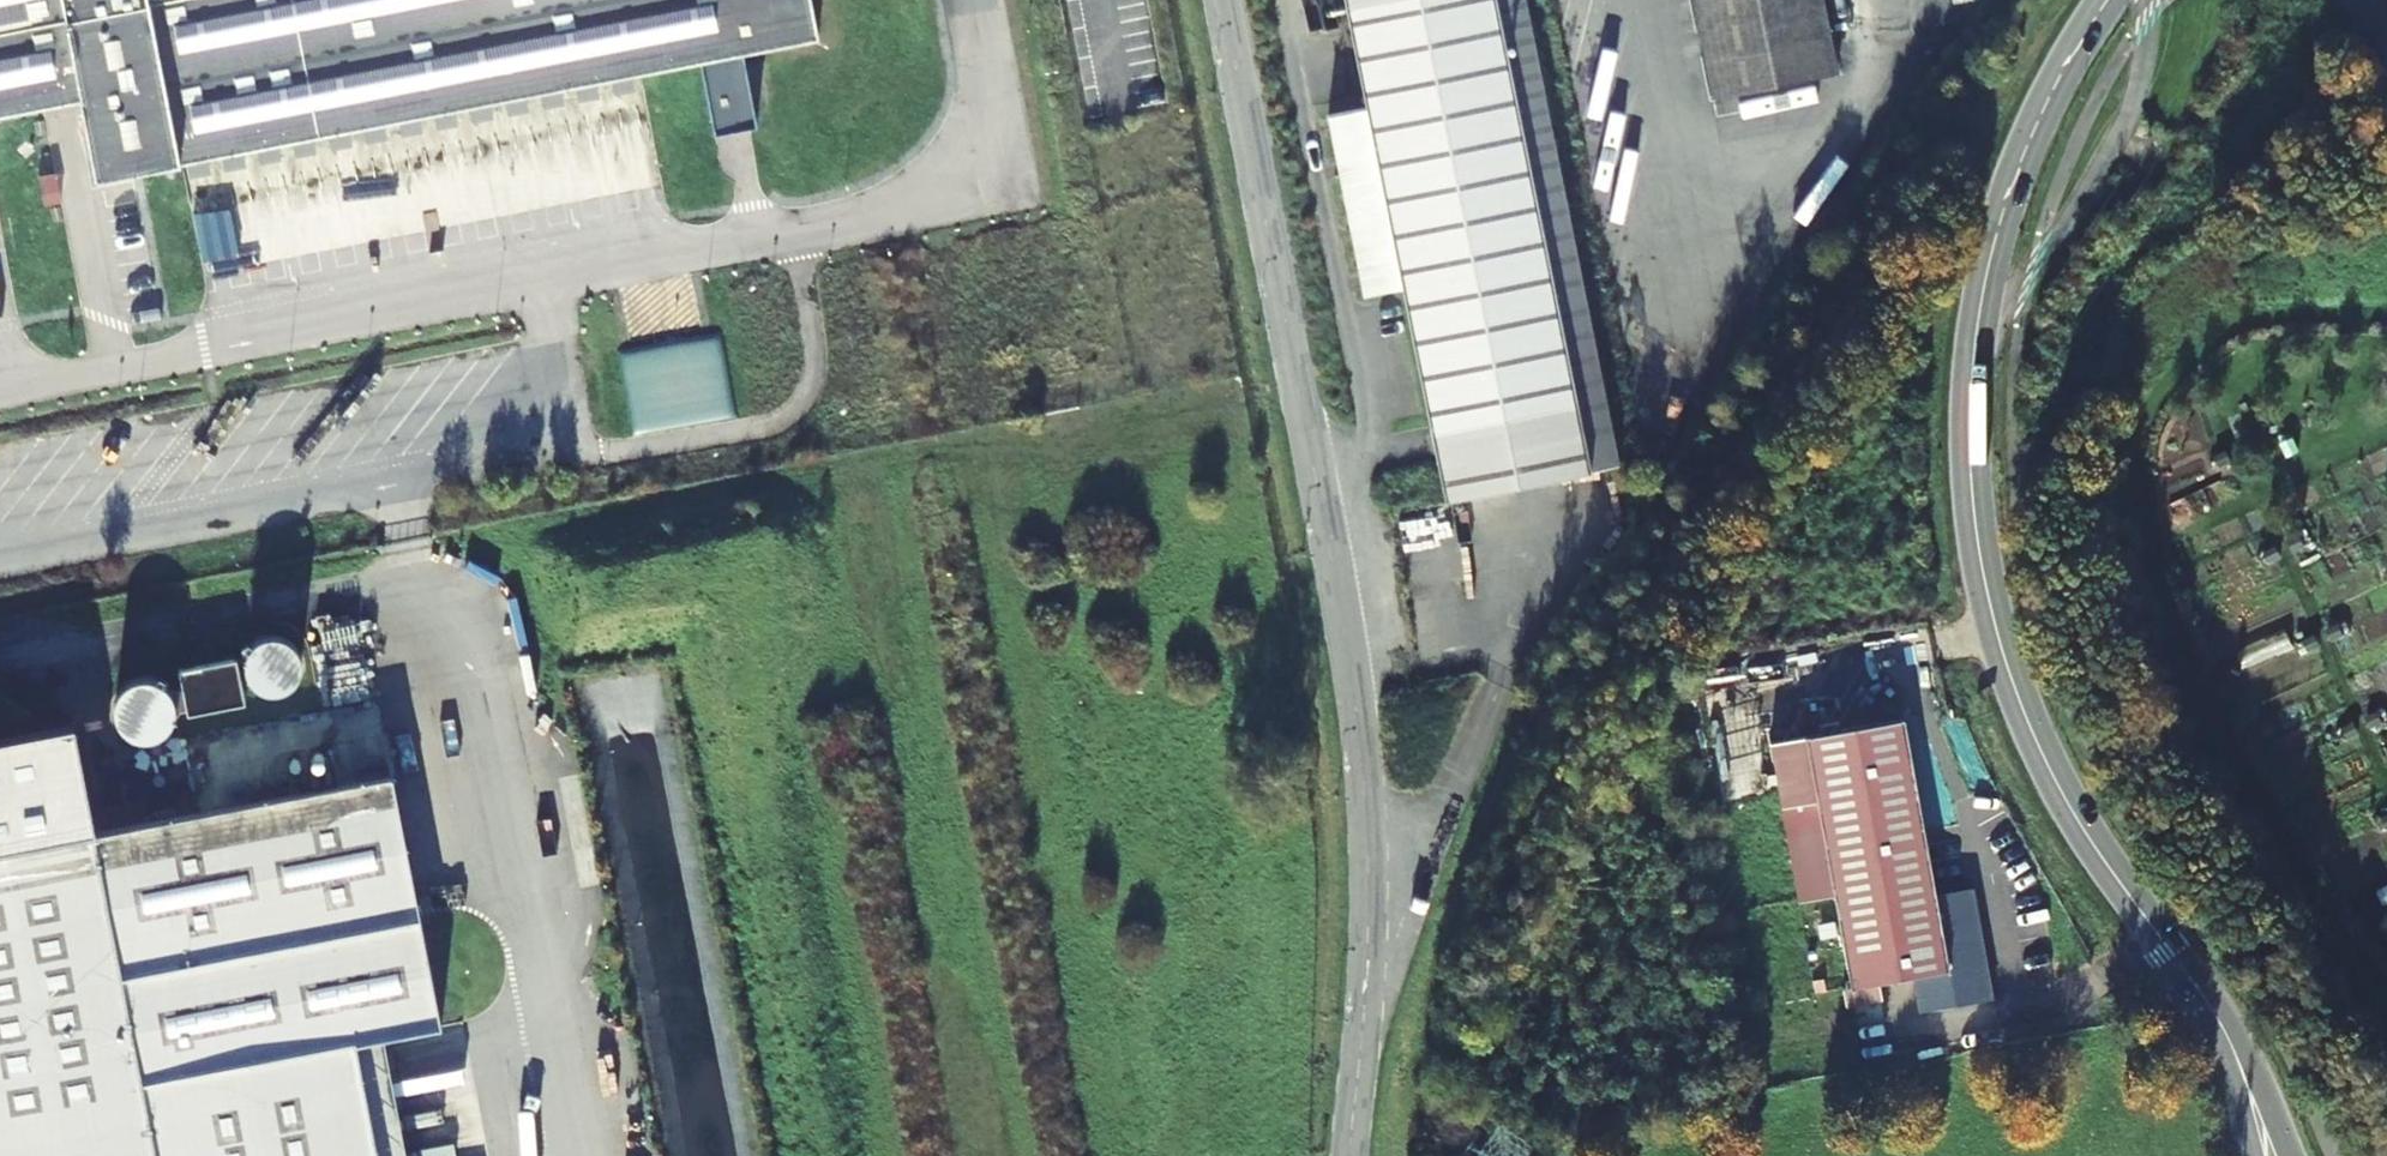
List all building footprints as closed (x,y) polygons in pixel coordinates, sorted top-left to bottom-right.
[(76,104),(92,184),(703,64),(718,141),(760,133),(745,54),(820,40),(812,0),(0,0),(0,119),(76,104)] [(1533,0),(1350,0),(1370,100),(1332,107),(1367,284),(1404,279),(1448,486),(1623,451),(1533,0)] [(1716,89),(1843,65),(1830,0),(1699,0),(1716,89)] [(301,673),(303,663),(301,654),(296,645),(289,638),(274,635),(265,636),(256,641),(250,649),(246,663),(246,668),(248,673),(253,682),(260,688),(269,692),(279,692),(289,688),(296,682),(301,673)] [(181,677),(161,682),(165,685),(169,689),(172,693),(175,698),(176,703),(176,708),(176,711),(187,709),(188,714),(246,703),(241,676),(248,675),(248,673),(246,668),(246,663),(246,660),(238,662),(237,658),(179,669),(181,677)] [(175,719),(176,708),(176,703),(175,698),(172,693),(169,689),(165,685),(161,682),(156,679),(146,678),(135,679),(122,689),(115,703),(115,714),(119,724),(126,732),(135,737),(151,739),(161,735),(169,728),(175,719)] [(1941,893),(1908,718),(1805,737),(1854,987),(1915,976),(1922,1010),(1995,996),(1973,887),(1941,893)] [(94,833),(73,726),(0,740),(0,1155),(408,1155),(385,1037),(443,1025),(392,775),(94,833)]
